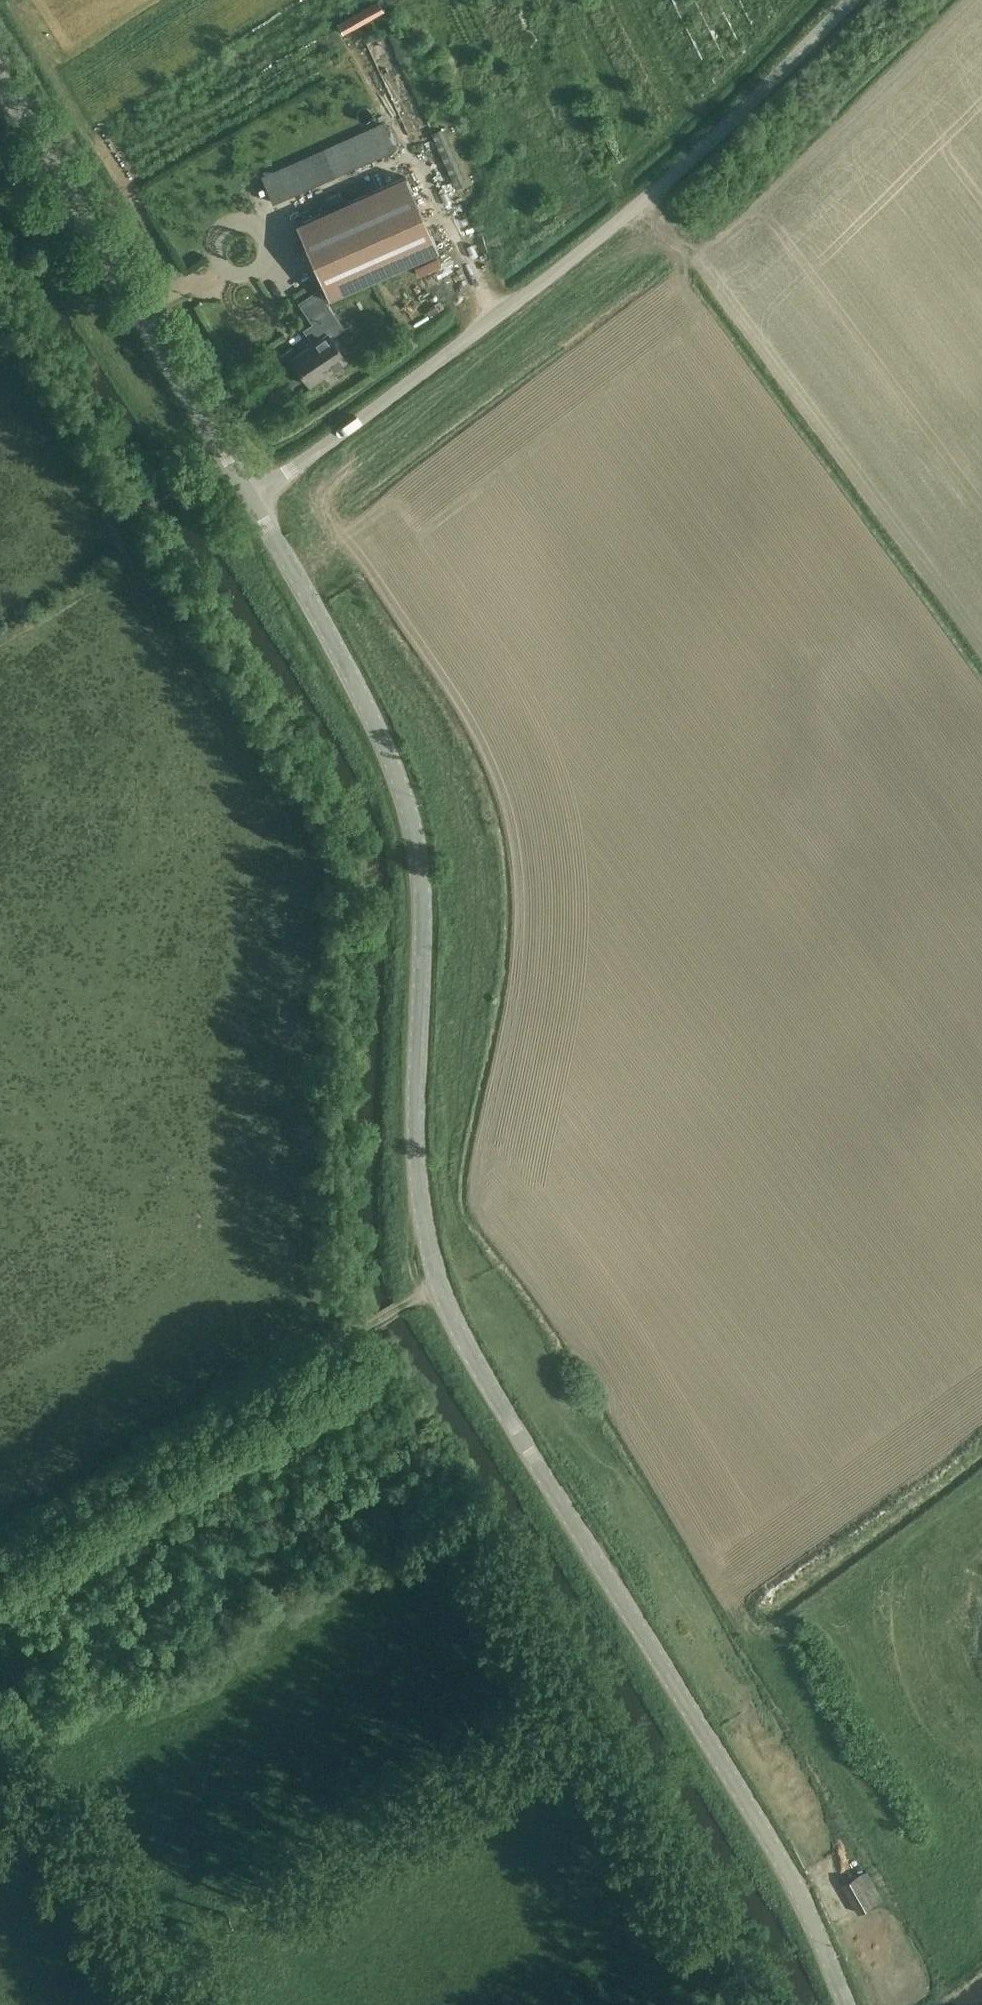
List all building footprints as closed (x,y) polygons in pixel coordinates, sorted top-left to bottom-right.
[(378,16),(336,37),(342,48),(384,27),(378,16)] [(389,50),(368,57),(385,104),(405,97),(389,50)] [(384,124),(362,133),(262,176),(273,201),(394,147),(384,124)] [(297,223),(329,297),(439,248),(406,174),(297,223)] [(51,216),(44,203),(36,208),(44,220),(51,216)] [(331,334),(342,328),(317,288),(297,301),(310,323),(302,329),(309,338),(304,342),(307,346),(292,356),(310,383),(347,359),(331,334)] [(863,1868),(851,1847),(841,1852),(853,1873),(863,1868)] [(884,1898),(868,1871),(843,1886),(858,1913),(884,1898)]
